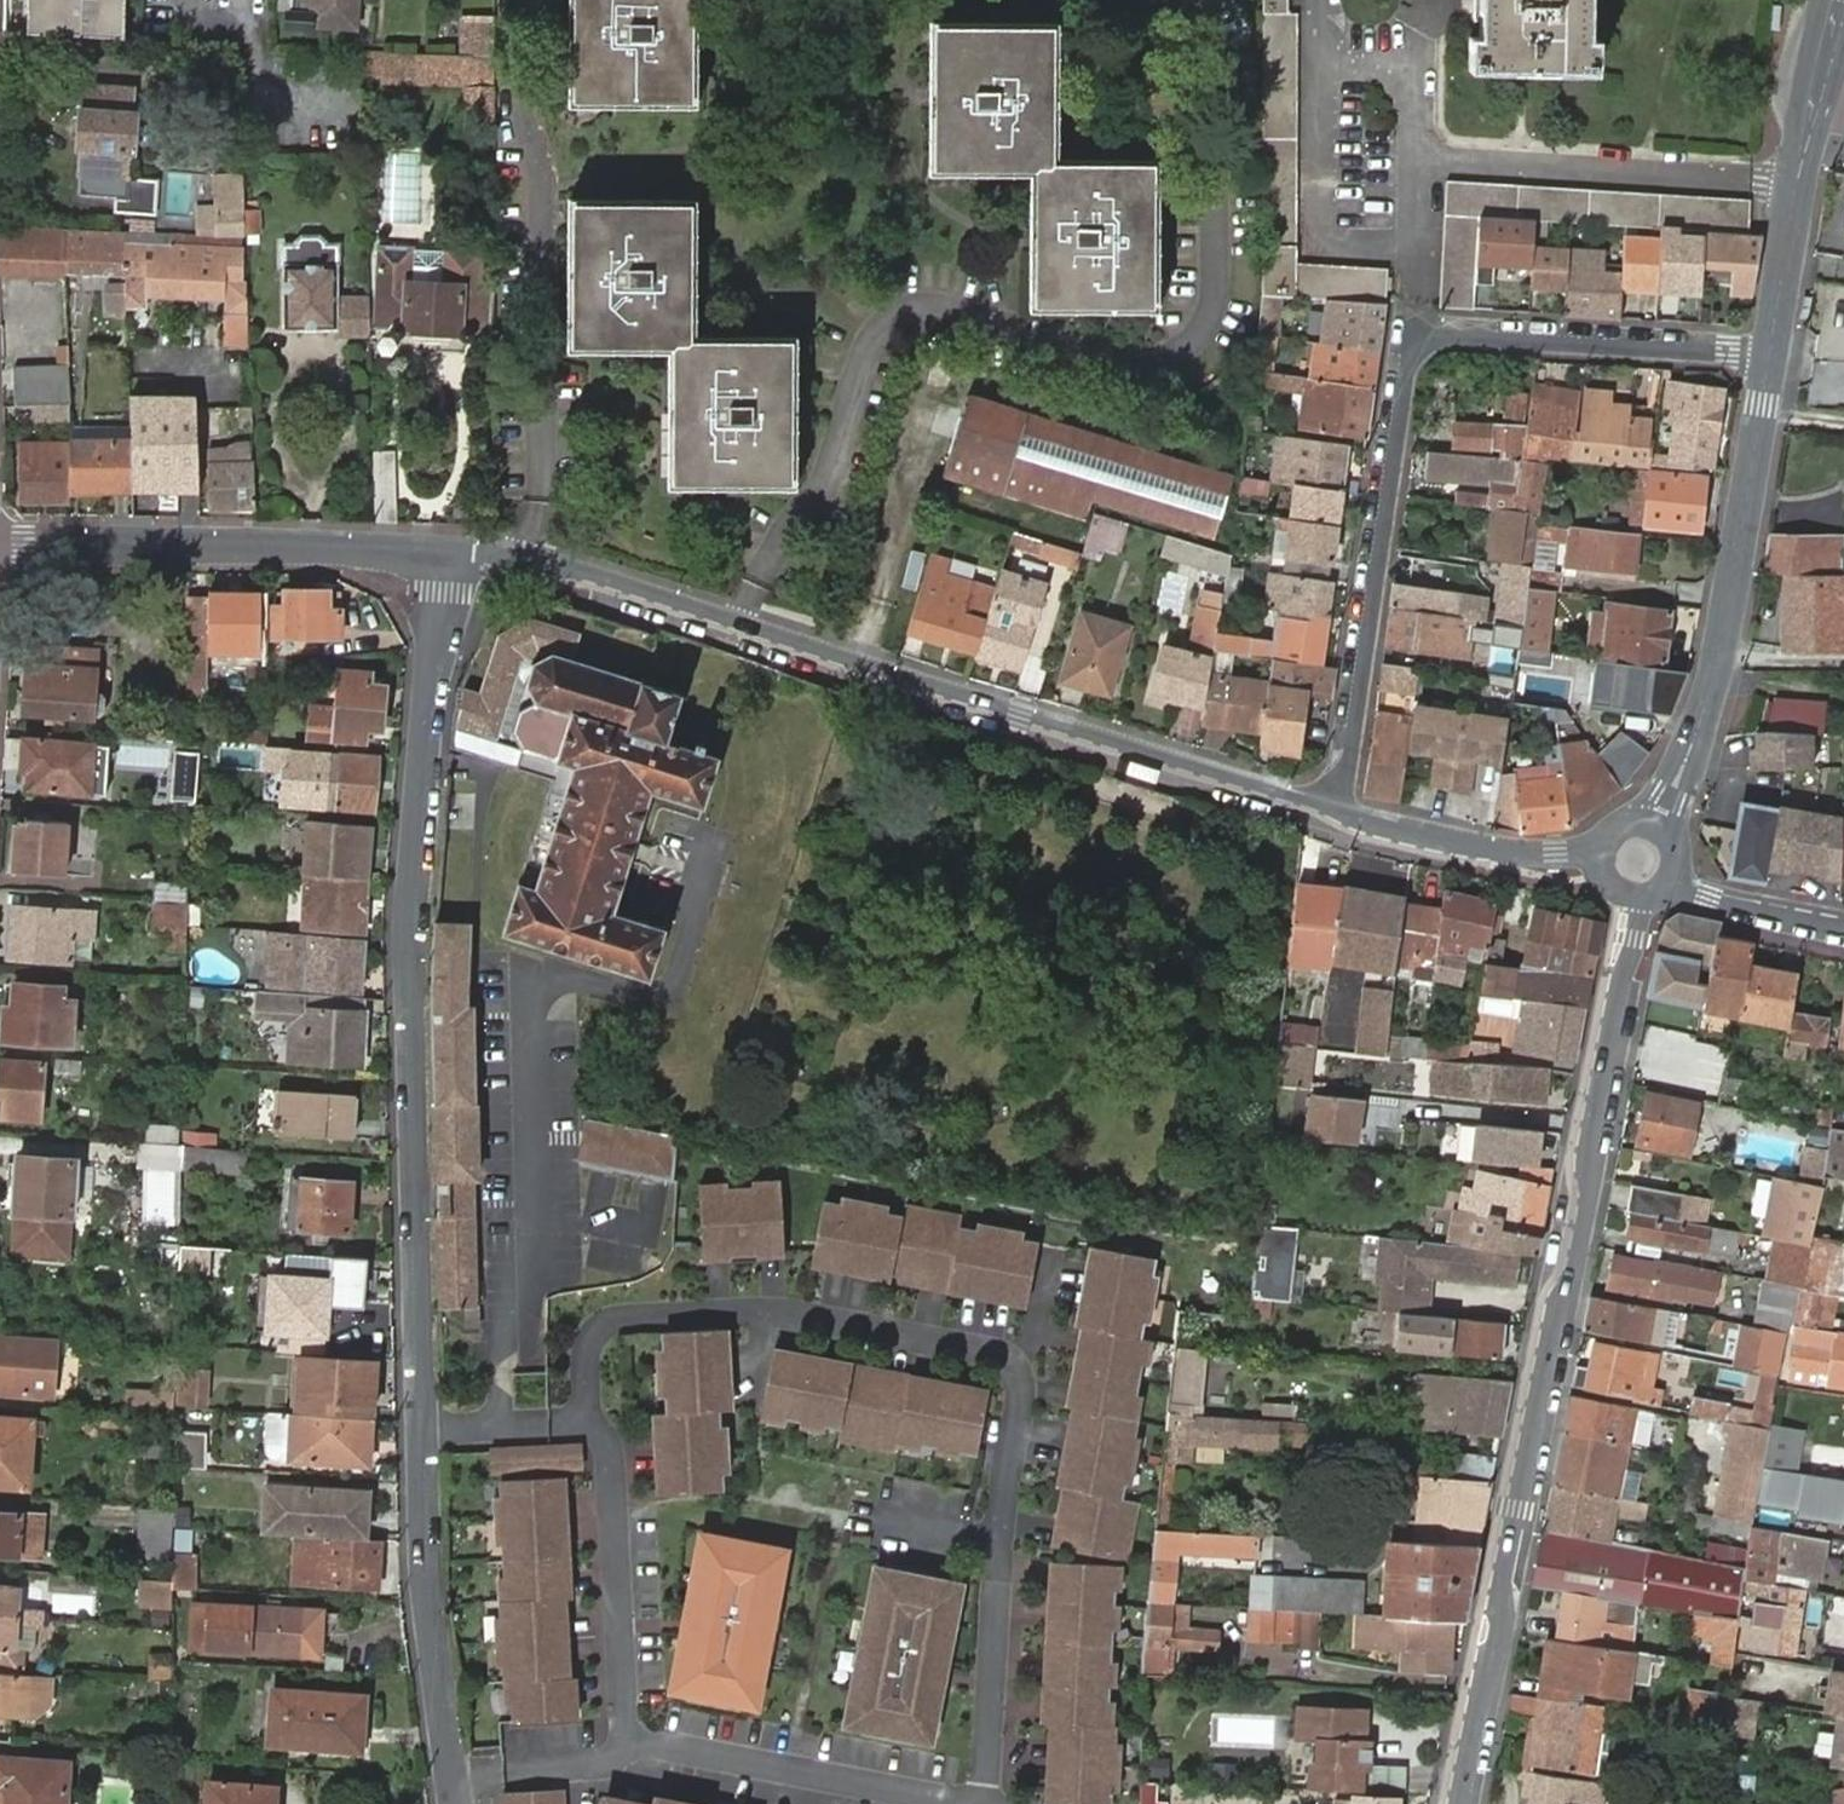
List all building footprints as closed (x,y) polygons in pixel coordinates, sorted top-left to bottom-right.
[(34,10),(27,10),(27,32),(128,40),(127,0),(35,0),(34,10)] [(289,13),(284,13),(284,31),(305,32),(305,26),(355,29),(356,0),(289,0),(289,13)] [(577,13),(592,13),(592,46),(577,46),(577,98),(689,100),(690,48),(669,48),(669,40),(677,40),(677,23),(670,22),(670,14),(690,15),(691,0),(577,0),(577,13)] [(1262,297),(1275,298),(1330,301),(1384,304),(1387,269),(1295,262),(1297,14),(1287,14),(1288,0),(1265,0),(1262,297)] [(1589,0),(1481,0),(1480,1),(1479,37),(1470,37),(1469,73),(1597,76),(1597,40),(1588,40),(1589,0)] [(592,13),(577,13),(577,46),(592,46),(592,13)] [(494,57),(494,16),(460,14),(460,56),(494,57)] [(669,48),(690,48),(690,15),(670,14),(670,22),(677,23),(677,40),(669,40),(669,48)] [(1036,254),(1034,303),(1150,306),(1151,255),(1136,255),(1137,221),(1152,222),(1153,171),(1050,169),(1051,120),(1037,119),(1039,85),(1052,85),(1053,34),(1031,33),(939,32),(939,84),(960,84),(961,91),(951,91),(952,110),(960,109),(960,118),(938,118),(938,168),(1038,169),(1037,219),(1059,219),(1059,227),(1050,226),(1049,245),(1059,245),(1059,255),(1036,254)] [(423,88),(424,54),(360,52),(361,86),(423,88)] [(449,89),(450,84),(451,55),(424,54),(423,88),(449,89)] [(450,84),(494,85),(494,57),(460,56),(451,55),(450,84)] [(960,84),(939,84),(938,118),(960,118),(960,109),(952,110),(951,91),(961,91),(960,84)] [(130,178),(135,88),(84,85),(83,111),(82,111),(81,127),(81,135),(80,150),(81,150),(80,176),(81,176),(80,195),(116,197),(116,212),(156,214),(159,179),(134,178),(130,178)] [(1037,119),(1051,120),(1052,85),(1039,85),(1037,119)] [(464,88),(463,125),(490,126),(491,89),(464,88)] [(1705,230),(1750,233),(1751,198),(1447,181),(1439,307),(1474,309),(1479,217),(1506,218),(1535,220),(1646,227),(1661,227),(1672,228),(1705,230)] [(243,212),(242,189),(216,188),(216,203),(199,203),(196,216),(196,231),(216,232),(244,232),(243,212)] [(591,290),(575,290),(575,342),(674,342),(674,394),(689,394),(689,427),(674,427),(673,477),(788,478),(788,427),(768,427),(767,417),(775,418),(775,400),(768,400),(767,395),(789,394),(790,342),(687,342),(688,291),(667,290),(668,281),(675,281),(676,265),(667,264),(667,257),(688,257),(689,205),(576,205),(575,257),(591,257),(591,290)] [(259,212),(243,212),(244,232),(244,236),(260,236),(259,212)] [(1533,249),(1535,220),(1506,218),(1504,253),(1533,254),(1533,249)] [(1037,219),(1036,254),(1059,255),(1059,245),(1049,245),(1050,226),(1059,227),(1059,219),(1037,219)] [(1136,255),(1151,255),(1152,222),(1137,221),(1136,255)] [(0,225),(0,268),(66,271),(65,227),(0,225)] [(65,227),(66,271),(127,273),(126,229),(65,227)] [(1657,292),(1661,227),(1646,227),(1646,236),(1623,234),(1621,275),(1620,290),(1657,292)] [(1672,238),(1672,228),(1661,227),(1657,292),(1665,291),(1665,278),(1695,278),(1696,239),(1672,238)] [(126,229),(127,273),(127,287),(128,307),(144,308),(145,296),(219,294),(220,286),(228,285),(228,294),(228,334),(231,334),(248,333),(244,236),(244,232),(216,232),(196,231),(160,230),(126,229)] [(1759,267),(1764,233),(1750,233),(1705,230),(1703,264),(1759,267)] [(285,333),(336,334),(339,334),(339,309),(339,303),(339,266),(339,248),(327,248),(327,243),(322,240),(303,240),(297,245),(297,247),(284,247),(285,333)] [(406,323),(462,326),(461,336),(462,337),(462,338),(463,338),(464,338),(465,339),(466,339),(467,339),(468,339),(469,339),(470,339),(471,338),(472,338),(472,337),(473,337),(473,336),(474,336),(474,335),(474,328),(477,328),(480,279),(480,246),(445,245),(445,249),(418,249),(418,245),(381,244),(377,274),(376,322),(391,322),(391,333),(391,334),(392,334),(393,334),(394,335),(395,335),(396,335),(397,335),(398,335),(399,335),(400,335),(401,336),(401,335),(402,335),(403,334),(404,334),(405,333),(406,323)] [(1567,286),(1570,251),(1533,249),(1533,254),(1531,285),(1567,286)] [(1606,254),(1570,251),(1567,286),(1565,314),(1619,318),(1620,290),(1621,275),(1605,275),(1606,254)] [(1482,256),(1479,309),(1517,312),(1519,260),(1504,260),(1503,256),(1482,256)] [(575,257),(575,290),(591,290),(591,257),(575,257)] [(688,291),(688,257),(667,257),(667,264),(676,265),(675,281),(668,281),(667,290),(688,291)] [(1705,276),(1704,306),(1724,309),(1725,279),(1705,276)] [(1695,293),(1695,278),(1665,278),(1665,291),(1695,293)] [(220,286),(219,294),(228,294),(228,285),(220,286)] [(114,311),(128,310),(128,307),(127,287),(116,288),(116,296),(112,297),(114,311)] [(1275,298),(1262,297),(1257,335),(1271,337),(1275,298)] [(1378,352),(1384,304),(1330,301),(1329,308),(1325,344),(1378,352)] [(369,310),(369,304),(339,303),(339,309),(339,334),(336,334),(336,340),(370,340),(370,337),(353,337),(354,334),(354,310),(369,310)] [(1325,344),(1329,308),(1313,306),(1308,342),(1314,342),(1325,344)] [(353,337),(370,337),(370,334),(369,310),(354,310),(354,334),(353,337)] [(232,375),(250,374),(248,333),(231,334),(232,375)] [(1308,342),(1305,341),(1304,352),(1313,353),(1314,342),(1308,342)] [(1313,353),(1309,378),(1373,388),(1378,352),(1325,344),(1314,342),(1313,353)] [(57,364),(18,365),(19,404),(37,404),(68,402),(68,364),(67,345),(56,345),(57,364)] [(1816,361),(1813,404),(1843,407),(1843,363),(1816,361)] [(1543,362),(1536,362),(1531,396),(1539,397),(1543,362)] [(1309,378),(1253,370),(1251,386),(1289,391),(1305,393),(1301,417),(1299,429),(1366,439),(1373,388),(1309,378)] [(1692,469),(1713,470),(1716,452),(1725,391),(1666,384),(1662,410),(1677,412),(1670,458),(1651,456),(1650,466),(1691,471),(1692,469)] [(1301,417),(1305,393),(1289,391),(1286,415),(1301,417)] [(1505,415),(1521,416),(1524,395),(1509,393),(1505,415)] [(689,394),(674,394),(674,427),(689,427),(689,394)] [(768,427),(788,427),(789,394),(767,395),(768,400),(775,400),(775,418),(767,417),(768,427)] [(1539,397),(1531,396),(1527,428),(1522,460),(1547,462),(1548,454),(1572,457),(1580,401),(1539,397)] [(1230,477),(964,397),(941,474),(1082,516),(1087,498),(1212,537),(1230,477)] [(196,398),(130,399),(131,440),(133,483),(199,482),(195,409),(196,398)] [(69,421),(68,402),(37,404),(37,421),(69,421)] [(1582,403),(1575,464),(1637,469),(1649,470),(1650,466),(1651,456),(1653,444),(1643,442),(1645,420),(1605,414),(1607,404),(1582,403)] [(1522,460),(1527,428),(1454,422),(1451,446),(1506,450),(1504,459),(1522,460)] [(1347,447),(1274,436),(1268,482),(1295,486),(1341,492),(1347,447)] [(69,491),(133,491),(133,483),(131,440),(69,440),(69,447),(69,491)] [(210,509),(255,508),(253,462),(251,462),(250,443),(237,444),(225,450),(207,451),(210,509)] [(19,502),(70,503),(69,491),(69,447),(58,447),(20,449),(19,459),(19,502)] [(376,517),(396,518),(394,447),(374,447),(376,517)] [(1724,472),(1727,455),(1716,452),(1713,470),(1724,472)] [(1547,462),(1522,460),(1504,459),(1428,453),(1427,478),(1479,481),(1492,482),(1490,501),(1456,497),(1455,504),(1500,511),(1538,516),(1547,462)] [(1645,522),(1698,530),(1706,478),(1637,469),(1629,520),(1645,522)] [(1267,495),(1268,482),(1245,478),(1243,491),(1267,495)] [(1336,525),(1341,492),(1295,486),(1290,519),(1336,525)] [(1455,504),(1456,497),(1439,495),(1438,501),(1455,504)] [(1532,564),(1538,516),(1500,511),(1493,560),(1531,566),(1532,564)] [(1092,512),(1081,553),(1095,557),(1107,517),(1092,512)] [(1279,518),(1234,512),(1232,522),(1278,528),(1279,518)] [(1550,518),(1538,516),(1532,564),(1559,568),(1561,557),(1545,554),(1550,518)] [(1336,525),(1290,519),(1279,518),(1278,528),(1289,530),(1286,555),(1283,574),(1328,581),(1331,562),(1336,525)] [(1633,568),(1638,531),(1550,518),(1545,554),(1561,557),(1633,568)] [(1040,556),(1044,542),(1012,531),(1008,546),(1040,556)] [(1164,534),(1159,558),(1225,578),(1226,566),(1228,553),(1164,534)] [(1762,572),(1782,572),(1843,572),(1843,547),(1843,534),(1768,535),(1762,572)] [(929,556),(905,631),(975,654),(992,598),(970,591),(976,575),(953,568),(955,564),(929,556)] [(1554,588),(1556,588),(1559,568),(1532,564),(1531,566),(1531,569),(1529,584),(1554,588)] [(1522,629),(1529,584),(1531,569),(1505,565),(1496,625),(1505,626),(1515,628),(1522,629)] [(1237,606),(1243,569),(1226,566),(1225,578),(1221,603),(1237,606)] [(975,654),(975,657),(1021,671),(1047,584),(1001,570),(997,581),(992,598),(975,654)] [(1334,581),(1328,581),(1283,574),(1268,572),(1262,609),(1278,611),(1329,618),(1334,581)] [(1782,572),(1781,650),(1843,651),(1843,646),(1843,572),(1782,572)] [(992,598),(997,581),(976,575),(970,591),(992,598)] [(1519,645),(1544,649),(1554,588),(1529,584),(1522,629),(1519,645)] [(1488,624),(1492,602),(1395,586),(1392,608),(1476,622),(1488,624)] [(260,592),(208,591),(208,599),(207,639),(207,651),(259,651),(260,592)] [(326,592),(284,591),(284,606),(272,605),(272,636),(338,637),(338,607),(326,607),(326,592)] [(326,592),(326,607),(338,607),(338,592),(326,592)] [(189,639),(207,639),(208,599),(189,599),(189,639)] [(1211,672),(1214,649),(1217,633),(1221,605),(1197,602),(1186,647),(1165,642),(1152,693),(1206,707),(1211,672)] [(1599,656),(1662,665),(1671,612),(1607,602),(1605,614),(1590,611),(1584,644),(1601,646),(1599,656)] [(1392,608),(1386,647),(1451,658),(1455,634),(1469,637),(1470,630),(1475,630),(1476,622),(1392,608)] [(1322,665),(1329,618),(1278,611),(1274,641),(1252,638),(1249,655),(1276,658),(1322,665)] [(479,692),(460,685),(450,731),(449,747),(553,779),(503,931),(645,978),(661,928),(609,912),(648,790),(700,807),(716,756),(663,739),(678,693),(568,652),(576,627),(525,612),(494,633),(479,692)] [(1084,613),(1065,680),(1111,694),(1131,626),(1084,613)] [(1511,668),(1515,628),(1505,626),(1502,646),(1494,645),(1492,665),(1511,668)] [(1252,638),(1217,633),(1214,649),(1249,655),(1252,638)] [(207,639),(189,639),(189,651),(207,652),(207,651),(207,639)] [(96,717),(103,714),(104,699),(100,694),(92,693),(95,653),(40,649),(38,667),(27,666),(25,711),(96,717)] [(207,652),(189,651),(188,694),(206,694),(207,652)] [(1308,694),(1330,697),(1334,669),(1322,668),(1322,665),(1276,658),(1273,681),(1266,732),(1264,745),(1300,750),(1308,694)] [(1679,703),(1688,676),(1595,661),(1589,701),(1608,706),(1673,716),(1679,703)] [(1547,667),(1517,662),(1512,690),(1511,701),(1540,707),(1547,667)] [(1384,663),(1380,688),(1415,693),(1418,669),(1384,663)] [(1492,665),(1488,684),(1508,688),(1511,668),(1492,665)] [(313,749),(337,751),(339,738),(366,740),(367,729),(382,730),(386,686),(371,685),(371,673),(340,670),(337,711),(316,708),(313,749)] [(1206,707),(1203,723),(1266,732),(1273,681),(1211,672),(1206,707)] [(1824,699),(1774,698),(1766,730),(1779,730),(1812,732),(1823,732),(1824,699)] [(1509,721),(1412,708),(1410,728),(1407,746),(1421,748),(1428,743),(1434,750),(1430,783),(1468,789),(1473,757),(1481,749),(1487,759),(1502,761),(1509,721)] [(1364,796),(1399,803),(1407,746),(1410,728),(1398,727),(1399,717),(1376,715),(1364,796)] [(206,730),(206,742),(243,744),(243,733),(243,730),(206,730)] [(1779,730),(1766,730),(1759,731),(1757,751),(1751,750),(1750,768),(1808,773),(1812,732),(1779,730)] [(266,734),(243,733),(243,744),(266,746),(266,734)] [(1571,825),(1620,789),(1583,738),(1558,741),(1561,762),(1571,825)] [(20,765),(22,741),(4,740),(1,771),(20,772),(20,765)] [(198,748),(199,741),(174,740),(173,746),(198,748)] [(106,794),(109,747),(22,741),(20,765),(29,766),(27,789),(106,794)] [(292,748),(266,746),(265,770),(283,771),(280,806),(375,811),(378,756),(291,751),(292,748)] [(1481,749),(1473,757),(1487,759),(1481,749)] [(194,802),(198,753),(173,751),(169,801),(194,802)] [(1518,833),(1571,825),(1561,762),(1513,769),(1513,773),(1500,774),(1492,826),(1518,833)] [(1841,821),(1776,811),(1776,814),(1741,809),(1731,878),(1765,883),(1767,872),(1785,875),(1786,871),(1819,875),(1817,880),(1840,883),(1840,876),(1841,821)] [(16,818),(12,872),(64,877),(67,823),(25,820),(25,818),(16,818)] [(367,877),(370,827),(310,823),(307,873),(367,877)] [(307,873),(303,873),(302,889),(308,890),(318,890),(316,919),(306,918),(305,928),(363,930),(367,877),(307,873)] [(1343,884),(1296,877),(1295,883),(1342,890),(1343,884)] [(157,902),(183,904),(184,886),(158,883),(157,902)] [(1330,956),(1342,890),(1295,883),(1287,956),(1329,962),(1330,956)] [(1405,894),(1343,884),(1342,890),(1405,900),(1405,894)] [(1494,898),(1444,887),(1441,906),(1436,948),(1483,957),(1488,933),(1494,898)] [(318,890),(308,890),(306,918),(316,919),(318,890)] [(1405,900),(1342,890),(1330,956),(1394,966),(1405,900)] [(1441,906),(1405,900),(1394,966),(1394,968),(1397,969),(1399,952),(1414,955),(1410,981),(1409,986),(1430,989),(1436,948),(1441,906)] [(185,950),(186,904),(183,904),(157,902),(154,901),(153,927),(167,928),(166,949),(185,950)] [(6,957),(69,962),(71,935),(92,938),(95,912),(11,906),(6,957)] [(1584,1005),(1601,921),(1533,907),(1522,958),(1512,967),(1498,964),(1504,937),(1488,933),(1483,957),(1477,988),(1522,997),(1584,1005)] [(1663,922),(1651,979),(1663,982),(1665,971),(1694,977),(1687,1006),(1702,1009),(1718,935),(1720,923),(1679,912),(1663,922)] [(468,921),(434,918),(439,1306),(476,1305),(471,1179),(474,1178),(470,1005),(464,1006),(468,921)] [(266,983),(359,989),(362,938),(276,933),(269,933),(266,983)] [(71,935),(69,962),(91,959),(92,938),(71,935)] [(1718,935),(1702,1009),(1738,1016),(1749,966),(1755,943),(1718,935)] [(1394,968),(1392,979),(1410,981),(1414,955),(1399,952),(1397,969),(1394,968)] [(1329,962),(1287,956),(1286,968),(1327,974),(1328,968),(1329,962)] [(1394,966),(1330,956),(1329,962),(1328,968),(1392,979),(1394,968),(1394,966)] [(1749,966),(1738,1016),(1788,1026),(1790,1015),(1797,976),(1749,966)] [(12,984),(9,1016),(2,1015),(0,1041),(69,1046),(73,989),(12,984)] [(1390,992),(1356,989),(1350,1049),(1381,1052),(1383,1034),(1390,992)] [(365,997),(258,990),(257,1016),(288,1018),(287,1060),(361,1066),(365,997)] [(1513,1047),(1573,1059),(1584,1005),(1522,997),(1513,1047)] [(1826,1020),(1790,1015),(1788,1026),(1782,1057),(1805,1062),(1808,1044),(1822,1048),(1826,1020)] [(1308,1088),(1315,1025),(1279,1021),(1273,1084),(1308,1088)] [(1383,1034),(1381,1052),(1421,1055),(1423,1040),(1383,1034)] [(1467,1043),(1464,1060),(1474,1060),(1494,1062),(1495,1046),(1467,1043)] [(1474,1060),(1464,1060),(1460,1093),(1471,1094),(1474,1060)] [(1540,1100),(1543,1065),(1494,1062),(1474,1060),(1471,1094),(1540,1100)] [(1,1116),(39,1119),(42,1064),(0,1061),(0,1087),(4,1088),(1,1116)] [(53,1073),(77,1074),(77,1063),(54,1061),(53,1073)] [(1746,1077),(1726,1073),(1723,1088),(1744,1093),(1746,1077)] [(272,1132),(350,1137),(352,1095),(275,1091),(272,1132)] [(1305,1138),(1353,1143),(1359,1096),(1310,1092),(1305,1138)] [(1638,1141),(1684,1153),(1696,1103),(1649,1093),(1638,1141)] [(676,1132),(586,1115),(581,1162),(673,1179),(676,1132)] [(1823,1131),(1809,1129),(1807,1143),(1821,1145),(1823,1131)] [(211,1144),(211,1131),(178,1130),(178,1143),(211,1144)] [(1824,1130),(1821,1151),(1819,1171),(1843,1174),(1843,1133),(1824,1130)] [(179,1146),(137,1143),(136,1170),(145,1170),(162,1169),(162,1192),(178,1193),(179,1172),(179,1146)] [(1487,1161),(1552,1167),(1555,1148),(1538,1145),(1535,1148),(1486,1144),(1484,1160),(1487,1161)] [(206,1148),(179,1146),(179,1172),(204,1172),(206,1148)] [(1799,1146),(1793,1183),(1816,1188),(1818,1177),(1819,1171),(1821,1151),(1799,1146)] [(245,1150),(206,1148),(204,1172),(243,1174),(245,1150)] [(15,1164),(7,1164),(5,1191),(13,1191),(12,1210),(16,1211),(13,1250),(63,1254),(67,1215),(69,1214),(74,1160),(16,1156),(15,1164)] [(1486,1175),(1487,1161),(1484,1160),(1462,1159),(1461,1172),(1486,1175)] [(1503,1225),(1538,1235),(1552,1167),(1487,1161),(1486,1175),(1482,1212),(1494,1213),(1495,1211),(1505,1212),(1503,1225)] [(162,1169),(145,1170),(144,1218),(177,1219),(178,1193),(162,1192),(162,1169)] [(350,1181),(288,1177),(285,1228),(348,1232),(350,1181)] [(1837,1242),(1843,1204),(1843,1181),(1818,1177),(1816,1188),(1810,1237),(1837,1242)] [(1793,1183),(1767,1178),(1764,1194),(1756,1192),(1753,1212),(1760,1214),(1755,1237),(1807,1248),(1810,1237),(1816,1188),(1793,1183)] [(757,1182),(758,1190),(782,1190),(781,1181),(757,1182)] [(701,1184),(702,1193),(726,1192),(726,1183),(701,1184)] [(1631,1184),(1625,1210),(1631,1211),(1708,1227),(1713,1201),(1631,1184)] [(726,1192),(702,1193),(704,1246),(728,1246),(729,1252),(758,1250),(758,1244),(782,1243),(782,1190),(758,1190),(726,1192)] [(841,1201),(840,1210),(885,1219),(887,1210),(841,1201)] [(823,1207),(813,1266),(828,1268),(829,1262),(877,1271),(876,1277),(922,1286),(922,1281),(948,1285),(946,1291),(962,1293),(963,1288),(1010,1297),(1010,1301),(1025,1306),(1037,1247),(1018,1243),(972,1235),(958,1232),(960,1222),(931,1216),(930,1227),(903,1222),(885,1219),(840,1210),(823,1207)] [(1514,1250),(1535,1253),(1538,1235),(1503,1225),(1505,1212),(1495,1211),(1494,1213),(1482,1212),(1448,1207),(1445,1243),(1514,1250)] [(905,1210),(903,1222),(930,1227),(931,1216),(905,1210)] [(1708,1227),(1631,1211),(1626,1238),(1733,1259),(1734,1245),(1745,1247),(1746,1235),(1708,1227)] [(1295,1228),(1257,1224),(1255,1239),(1249,1298),(1274,1300),(1288,1301),(1295,1228)] [(973,1227),(972,1235),(1018,1243),(1019,1236),(973,1227)] [(1511,1285),(1514,1250),(1445,1243),(1379,1236),(1374,1282),(1382,1283),(1379,1310),(1388,1310),(1425,1314),(1428,1273),(1443,1275),(1443,1277),(1511,1285)] [(1807,1248),(1755,1237),(1753,1248),(1771,1253),(1766,1281),(1800,1288),(1807,1248)] [(1843,1330),(1843,1317),(1830,1315),(1834,1287),(1832,1286),(1834,1260),(1843,1262),(1843,1242),(1837,1242),(1810,1237),(1807,1248),(1800,1288),(1794,1321),(1843,1330)] [(758,1244),(758,1250),(758,1256),(782,1256),(782,1243),(758,1244)] [(177,1245),(176,1269),(230,1272),(232,1248),(177,1245)] [(727,1257),(729,1252),(728,1246),(704,1246),(705,1259),(727,1257)] [(1089,1249),(1087,1265),(1091,1266),(1083,1312),(1079,1312),(1075,1327),(1080,1328),(1087,1329),(1083,1353),(1076,1353),(1071,1383),(1076,1384),(1074,1406),(1071,1424),(1075,1424),(1067,1470),(1062,1471),(1059,1487),(1063,1487),(1056,1516),(1063,1517),(1059,1542),(1120,1553),(1124,1528),(1113,1526),(1117,1497),(1119,1482),(1126,1433),(1128,1418),(1136,1395),(1140,1365),(1143,1340),(1137,1339),(1139,1324),(1147,1277),(1150,1261),(1089,1249)] [(1725,1273),(1613,1250),(1606,1286),(1678,1300),(1679,1293),(1719,1300),(1725,1273)] [(829,1262),(828,1268),(828,1272),(873,1282),(876,1277),(877,1271),(829,1262)] [(1083,1312),(1091,1266),(1087,1265),(1083,1264),(1075,1311),(1079,1312),(1083,1312)] [(268,1275),(266,1331),(334,1334),(338,1279),(268,1275)] [(1157,1279),(1147,1277),(1139,1324),(1148,1325),(1157,1279)] [(1766,1281),(1757,1280),(1747,1324),(1784,1332),(1791,1333),(1794,1321),(1800,1288),(1766,1281)] [(922,1286),(922,1291),(943,1294),(946,1291),(948,1285),(922,1281),(922,1286)] [(963,1288),(962,1293),(961,1297),(1008,1307),(1010,1301),(1010,1297),(963,1288)] [(1588,1293),(1582,1327),(1658,1342),(1665,1308),(1588,1293)] [(1247,1314),(1247,1315),(1271,1317),(1274,1300),(1249,1298),(1247,1314)] [(1379,1310),(1361,1308),(1361,1318),(1386,1321),(1388,1310),(1379,1310)] [(1665,1308),(1658,1342),(1672,1346),(1678,1310),(1665,1308)] [(1501,1356),(1504,1321),(1425,1314),(1388,1310),(1386,1321),(1386,1329),(1413,1332),(1418,1328),(1420,1328),(1419,1342),(1437,1344),(1437,1351),(1501,1356)] [(1712,1330),(1713,1317),(1702,1315),(1700,1327),(1712,1330)] [(1794,1321),(1791,1333),(1786,1365),(1817,1371),(1815,1380),(1843,1384),(1843,1330),(1794,1321)] [(1748,1366),(1760,1368),(1776,1371),(1777,1364),(1784,1332),(1747,1324),(1742,1323),(1730,1362),(1748,1366)] [(1080,1328),(1076,1353),(1083,1353),(1087,1329),(1080,1328)] [(50,1395),(53,1339),(0,1335),(0,1392),(50,1395)] [(1151,1342),(1143,1340),(1140,1365),(1147,1366),(1151,1342)] [(1234,1363),(1235,1346),(1174,1341),(1170,1370),(1191,1372),(1201,1373),(1203,1360),(1234,1363)] [(708,1342),(650,1347),(651,1361),(653,1409),(654,1426),(641,1426),(642,1439),(648,1438),(651,1488),(647,1490),(647,1504),(706,1500),(705,1485),(703,1436),(702,1421),(714,1421),(712,1405),(706,1405),(704,1358),(710,1357),(708,1342)] [(1589,1364),(1575,1363),(1570,1385),(1630,1396),(1631,1401),(1657,1406),(1661,1387),(1648,1385),(1656,1353),(1594,1343),(1589,1364)] [(777,1349),(774,1359),(798,1365),(800,1358),(777,1349)] [(300,1355),(293,1354),(291,1405),(298,1406),(300,1355)] [(374,1360),(300,1355),(298,1406),(372,1411),(374,1360)] [(704,1358),(706,1405),(712,1405),(718,1405),(714,1358),(710,1357),(704,1358)] [(811,1366),(835,1371),(836,1365),(838,1362),(816,1357),(812,1360),(811,1366)] [(774,1359),(763,1411),(787,1416),(803,1419),(827,1424),(841,1427),(865,1432),(863,1443),(894,1449),(895,1446),(896,1438),(920,1442),(936,1445),(959,1449),(972,1452),(983,1392),(970,1391),(969,1397),(945,1391),(945,1385),(931,1383),(929,1391),(883,1380),(883,1373),(836,1365),(835,1371),(811,1366),(812,1360),(800,1358),(798,1365),(774,1359)] [(1775,1374),(1815,1380),(1817,1371),(1786,1365),(1777,1364),(1776,1371),(1775,1374)] [(1738,1413),(1752,1416),(1760,1368),(1748,1366),(1738,1413)] [(1692,1394),(1687,1412),(1737,1420),(1770,1426),(1775,1400),(1770,1399),(1775,1374),(1776,1371),(1760,1368),(1752,1416),(1738,1413),(1727,1411),(1728,1400),(1692,1394)] [(207,1370),(180,1369),(182,1403),(205,1404),(207,1370)] [(883,1380),(929,1391),(931,1383),(933,1378),(887,1370),(883,1373),(883,1380)] [(1191,1372),(1170,1370),(1166,1409),(1182,1410),(1184,1389),(1190,1388),(1191,1372)] [(1443,1429),(1499,1433),(1510,1379),(1432,1372),(1430,1387),(1439,1388),(1456,1390),(1453,1425),(1444,1424),(1443,1429)] [(945,1385),(945,1391),(969,1397),(970,1391),(972,1387),(949,1382),(945,1385)] [(1063,1405),(1074,1406),(1076,1384),(1071,1383),(1068,1383),(1063,1405)] [(174,1405),(174,1388),(137,1386),(135,1415),(174,1418),(174,1405)] [(1453,1425),(1456,1390),(1439,1388),(1435,1428),(1443,1429),(1444,1424),(1453,1425)] [(1141,1396),(1136,1395),(1128,1418),(1138,1418),(1141,1396)] [(1568,1396),(1561,1432),(1612,1442),(1628,1445),(1642,1448),(1649,1411),(1568,1396)] [(1193,1438),(1272,1443),(1274,1420),(1195,1413),(1195,1411),(1182,1410),(1166,1409),(1161,1460),(1190,1464),(1193,1438)] [(787,1416),(763,1411),(762,1419),(785,1424),(787,1416)] [(296,1435),(298,1413),(282,1412),(279,1457),(290,1458),(291,1434),(296,1435)] [(370,1418),(298,1413),(296,1435),(291,1434),(290,1458),(368,1463),(370,1418)] [(1302,1445),(1304,1419),(1274,1416),(1274,1420),(1272,1443),(1302,1445)] [(26,1487),(30,1433),(41,1433),(42,1420),(0,1418),(0,1485),(26,1487)] [(825,1432),(827,1424),(803,1419),(801,1428),(825,1432)] [(1763,1461),(1770,1426),(1737,1420),(1735,1430),(1745,1432),(1734,1484),(1725,1483),(1725,1489),(1718,1488),(1713,1513),(1752,1520),(1757,1496),(1763,1461)] [(141,1454),(169,1456),(170,1425),(143,1424),(141,1454)] [(1062,1471),(1067,1470),(1075,1424),(1071,1424),(1067,1424),(1058,1470),(1062,1471)] [(1798,1431),(1770,1426),(1763,1461),(1791,1466),(1798,1431)] [(839,1438),(863,1443),(865,1432),(841,1427),(839,1438)] [(1735,1430),(1725,1483),(1734,1484),(1745,1432),(1735,1430)] [(205,1433),(174,1432),(173,1466),(205,1467),(205,1433)] [(1561,1432),(1551,1485),(1618,1497),(1621,1484),(1605,1480),(1612,1442),(1561,1432)] [(1140,1435),(1126,1433),(1119,1482),(1131,1483),(1140,1435)] [(711,1435),(703,1436),(705,1485),(716,1485),(711,1435)] [(896,1438),(895,1446),(919,1449),(920,1442),(896,1438)] [(1628,1445),(1612,1442),(1605,1480),(1621,1484),(1628,1445)] [(959,1449),(936,1445),(935,1451),(958,1456),(959,1449)] [(1489,1481),(1495,1455),(1448,1451),(1443,1478),(1489,1481)] [(1689,1457),(1678,1507),(1692,1509),(1702,1459),(1689,1457)] [(564,1458),(545,1459),(547,1480),(566,1478),(564,1458)] [(545,1459),(537,1460),(538,1481),(547,1480),(545,1459)] [(537,1460),(477,1464),(479,1485),(538,1481),(537,1460)] [(1791,1466),(1763,1461),(1757,1496),(1798,1504),(1796,1513),(1807,1515),(1843,1523),(1843,1477),(1791,1466)] [(1172,1462),(1160,1462),(1154,1527),(1165,1529),(1172,1462)] [(1391,1540),(1477,1545),(1489,1481),(1443,1478),(1381,1474),(1381,1489),(1416,1489),(1413,1522),(1392,1521),(1391,1540)] [(1551,1485),(1542,1529),(1610,1541),(1617,1507),(1625,1508),(1623,1514),(1645,1517),(1647,1501),(1618,1497),(1551,1485)] [(367,1491),(267,1486),(264,1529),(365,1535),(367,1491)] [(548,1488),(488,1493),(489,1507),(493,1555),(496,1588),(498,1612),(490,1612),(492,1626),(495,1673),(496,1690),(503,1690),(504,1714),(506,1729),(567,1725),(566,1709),(561,1709),(559,1685),(557,1667),(550,1668),(545,1621),(552,1620),(551,1606),(549,1583),(555,1582),(553,1551),(547,1551),(542,1503),(548,1502),(548,1488)] [(1117,1497),(1113,1526),(1124,1528),(1129,1499),(1117,1497)] [(548,1502),(542,1503),(547,1551),(553,1551),(558,1548),(554,1503),(548,1502)] [(493,1555),(489,1507),(480,1507),(482,1556),(493,1555)] [(138,1510),(137,1561),(168,1562),(170,1512),(138,1510)] [(1713,1513),(1695,1510),(1692,1526),(1750,1538),(1752,1522),(1752,1520),(1713,1513)] [(15,1558),(16,1538),(39,1539),(40,1515),(0,1513),(0,1557),(15,1558)] [(1050,1541),(1059,1542),(1063,1517),(1056,1516),(1055,1516),(1050,1541)] [(1746,1565),(1745,1575),(1782,1582),(1785,1567),(1810,1570),(1807,1576),(1830,1579),(1836,1537),(1752,1522),(1750,1538),(1750,1542),(1746,1565)] [(194,1529),(172,1527),(172,1549),(193,1551),(194,1529)] [(1165,1529),(1154,1527),(1151,1600),(1172,1602),(1174,1548),(1255,1553),(1255,1533),(1165,1529)] [(1542,1529),(1531,1586),(1563,1591),(1640,1603),(1692,1610),(1719,1614),(1739,1617),(1745,1575),(1746,1565),(1722,1561),(1610,1541),(1542,1529)] [(316,1583),(319,1538),(294,1537),(291,1582),(316,1583)] [(696,1575),(702,1538),(693,1537),(687,1574),(696,1575)] [(16,1538),(15,1558),(37,1559),(39,1539),(16,1538)] [(379,1542),(319,1538),(316,1583),(377,1588),(379,1542)] [(773,1551),(702,1538),(696,1575),(687,1574),(683,1599),(689,1600),(686,1619),(703,1622),(698,1638),(677,1634),(667,1690),(680,1693),(710,1698),(738,1703),(753,1706),(774,1591),(766,1589),(773,1551)] [(1722,1561),(1746,1565),(1750,1542),(1726,1538),(1722,1561)] [(1448,1620),(1462,1621),(1477,1545),(1391,1540),(1387,1540),(1384,1616),(1448,1620)] [(171,1582),(171,1588),(191,1589),(193,1551),(172,1549),(171,1582)] [(774,1591),(781,1553),(773,1551),(766,1589),(774,1591)] [(1109,1566),(1055,1563),(1052,1590),(1047,1590),(1047,1605),(1054,1604),(1051,1628),(1047,1628),(1044,1658),(1050,1658),(1049,1683),(1043,1684),(1042,1695),(1048,1696),(1046,1721),(1050,1722),(1049,1737),(1054,1738),(1051,1786),(1046,1787),(1045,1801),(1106,1803),(1107,1787),(1110,1740),(1111,1723),(1101,1723),(1102,1699),(1103,1684),(1104,1660),(1106,1631),(1107,1607),(1108,1590),(1109,1566)] [(1047,1590),(1052,1590),(1055,1563),(1045,1564),(1044,1588),(1047,1590)] [(1119,1567),(1109,1566),(1108,1590),(1117,1590),(1119,1567)] [(870,1568),(863,1606),(871,1608),(879,1569),(870,1568)] [(948,1583),(879,1569),(871,1608),(863,1606),(842,1722),(857,1725),(885,1730),(914,1736),(929,1738),(939,1681),(918,1677),(920,1661),(936,1664),(939,1645),(945,1646),(949,1624),(941,1622),(948,1583)] [(1745,1575),(1739,1617),(1745,1618),(1741,1642),(1785,1650),(1794,1601),(1802,1603),(1804,1586),(1782,1582),(1745,1575)] [(1320,1612),(1357,1614),(1360,1614),(1362,1582),(1253,1576),(1251,1607),(1320,1612)] [(171,1582),(140,1580),(138,1606),(171,1608),(171,1588),(171,1582)] [(555,1582),(549,1583),(551,1606),(562,1605),(560,1582),(555,1582)] [(949,1624),(956,1584),(948,1583),(941,1622),(949,1624)] [(49,1622),(49,1614),(14,1612),(15,1589),(0,1588),(0,1618),(49,1622)] [(490,1612),(498,1612),(496,1588),(487,1588),(487,1612),(490,1612)] [(1640,1603),(1563,1591),(1555,1640),(1614,1647),(1617,1634),(1600,1631),(1602,1620),(1635,1624),(1640,1603)] [(686,1619),(689,1600),(683,1599),(680,1618),(686,1619)] [(1148,1674),(1177,1676),(1179,1649),(1194,1650),(1195,1626),(1189,1626),(1190,1603),(1172,1602),(1151,1600),(1148,1674)] [(1794,1601),(1785,1650),(1792,1651),(1802,1603),(1794,1601)] [(1047,1628),(1051,1628),(1054,1604),(1047,1605),(1043,1604),(1041,1628),(1047,1628)] [(318,1614),(206,1607),(203,1651),(306,1657),(307,1633),(316,1634),(318,1614)] [(1115,1608),(1107,1607),(1106,1631),(1116,1631),(1115,1608)] [(1251,1607),(1243,1607),(1241,1641),(1268,1641),(1268,1637),(1294,1639),(1296,1649),(1317,1650),(1320,1612),(1251,1607)] [(1719,1614),(1692,1610),(1691,1634),(1716,1638),(1719,1614)] [(1402,1672),(1445,1675),(1448,1620),(1384,1616),(1360,1614),(1357,1614),(1356,1645),(1403,1649),(1402,1672)] [(1713,1659),(1733,1661),(1739,1617),(1719,1614),(1716,1638),(1713,1659)] [(49,1622),(0,1618),(0,1673),(16,1674),(18,1652),(10,1652),(13,1630),(35,1631),(48,1632),(49,1622)] [(686,1619),(680,1618),(677,1634),(698,1638),(703,1622),(686,1619)] [(557,1621),(552,1620),(545,1621),(550,1668),(557,1667),(562,1666),(557,1621)] [(486,1674),(495,1673),(492,1626),(483,1627),(486,1674)] [(33,1654),(35,1631),(13,1630),(10,1652),(18,1652),(33,1654)] [(1555,1640),(1554,1640),(1554,1646),(1546,1647),(1541,1681),(1566,1685),(1622,1693),(1624,1672),(1641,1675),(1645,1651),(1614,1647),(1555,1640)] [(945,1646),(939,1645),(936,1664),(941,1666),(945,1646)] [(166,1650),(141,1650),(141,1677),(165,1677),(166,1650)] [(1043,1684),(1049,1683),(1050,1658),(1044,1658),(1040,1658),(1039,1680),(1043,1684)] [(1114,1661),(1104,1660),(1103,1684),(1113,1685),(1114,1661)] [(939,1681),(941,1666),(936,1664),(920,1661),(918,1677),(939,1681)] [(1828,1667),(1821,1710),(1843,1713),(1843,1670),(1828,1667)] [(4,1741),(6,1714),(12,1714),(22,1711),(30,1708),(37,1702),(43,1694),(46,1686),(48,1676),(16,1674),(0,1673),(0,1740),(4,1741)] [(1566,1685),(1541,1681),(1539,1694),(1564,1698),(1566,1685)] [(559,1685),(561,1709),(566,1709),(572,1709),(568,1684),(559,1685)] [(504,1714),(503,1690),(496,1690),(493,1692),(495,1715),(504,1714)] [(1537,1694),(1511,1690),(1508,1708),(1534,1713),(1537,1694)] [(1684,1718),(1724,1725),(1728,1694),(1698,1691),(1687,1696),(1684,1718)] [(269,1742),(361,1748),(363,1697),(272,1692),(269,1742)] [(710,1698),(680,1693),(678,1701),(708,1707),(710,1698)] [(1539,1694),(1537,1694),(1534,1713),(1527,1763),(1589,1773),(1600,1704),(1564,1698),(1539,1694)] [(1046,1721),(1048,1696),(1042,1695),(1038,1696),(1036,1720),(1046,1721)] [(738,1703),(710,1698),(708,1707),(736,1712),(738,1703)] [(1111,1700),(1102,1699),(1101,1723),(1111,1723),(1111,1700)] [(1369,1766),(1369,1740),(1364,1740),(1365,1712),(1298,1708),(1296,1736),(1318,1737),(1316,1763),(1310,1762),(1309,1790),(1360,1792),(1361,1768),(1369,1768),(1369,1766)] [(1728,1734),(1746,1735),(1748,1716),(1731,1714),(1728,1734)] [(885,1730),(857,1725),(855,1734),(883,1740),(885,1730)] [(914,1736),(885,1730),(883,1740),(913,1746),(914,1736)] [(1046,1787),(1051,1786),(1054,1738),(1049,1737),(1045,1738),(1042,1785),(1046,1787)] [(1118,1740),(1110,1740),(1107,1787),(1116,1788),(1118,1740)] [(64,1765),(0,1760),(0,1785),(0,1790),(0,1803),(62,1803),(64,1765)] [(1369,1768),(1361,1768),(1360,1792),(1404,1792),(1404,1766),(1369,1766),(1369,1768)] [(1533,1772),(1524,1771),(1520,1795),(1528,1797),(1533,1772)] [(1601,1782),(1533,1772),(1528,1797),(1536,1798),(1535,1803),(1597,1803),(1601,1782)] [(272,1787),(208,1783),(207,1803),(271,1803),(272,1787)]
